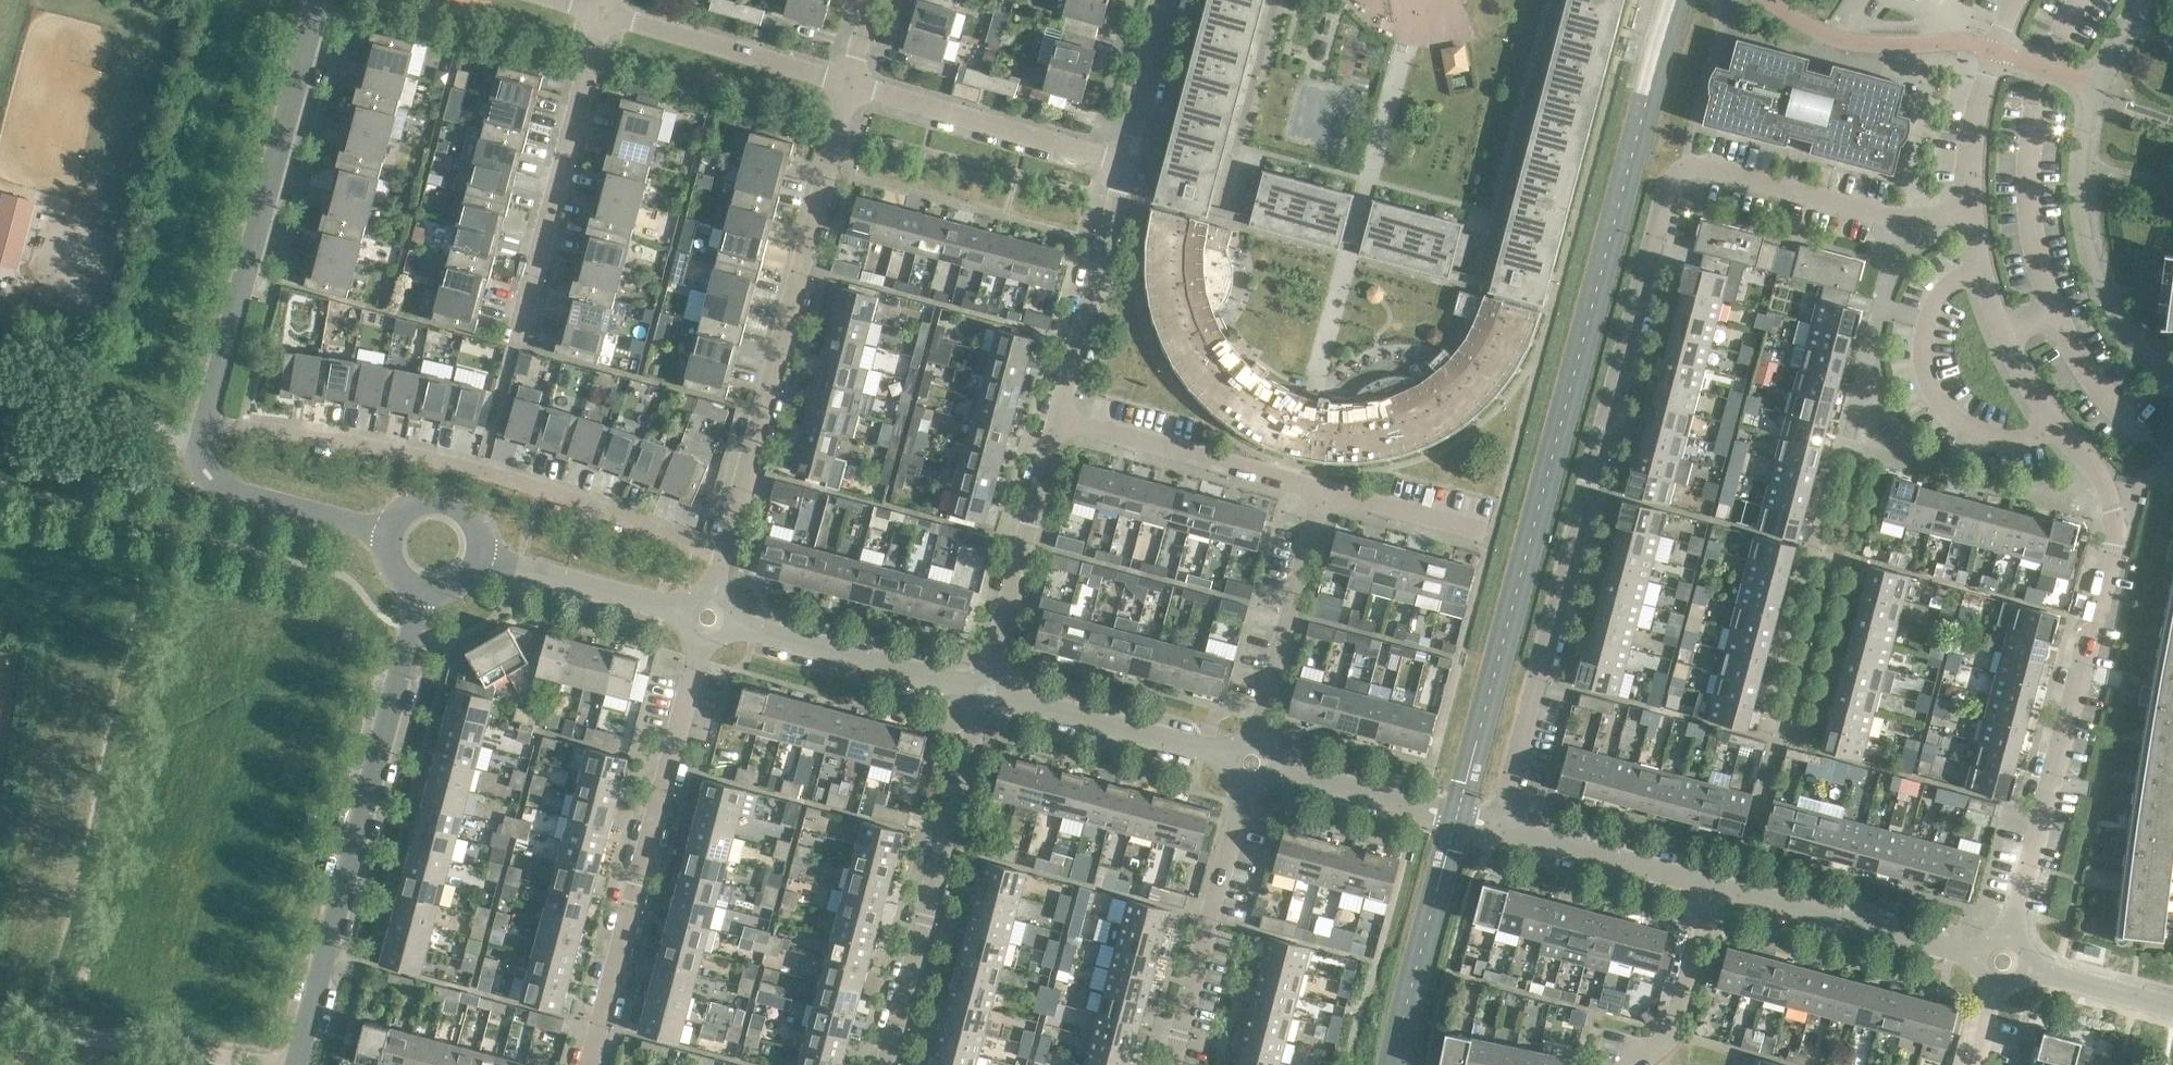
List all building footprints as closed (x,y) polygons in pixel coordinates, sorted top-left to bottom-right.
[(709,10),(735,17),(739,2),(731,0),(712,0),(709,10)] [(826,0),(788,0),(784,14),(823,26),(830,1),(826,0)] [(927,2),(920,0),(918,0),(911,24),(950,36),(957,11),(954,10),(956,0),(928,0),(927,2)] [(1063,14),(1067,15),(1063,27),(1090,35),(1094,22),(1102,24),(1109,0),(1067,0),(1063,14)] [(1154,200),(1207,214),(1263,0),(1207,0),(1154,200)] [(1493,280),(1490,289),(1543,303),(1623,0),(1567,0),(1493,280)] [(765,10),(739,2),(735,17),(761,24),(765,10)] [(994,12),(990,26),(1005,31),(1009,16),(994,12)] [(950,36),(911,24),(904,49),(943,60),(950,36)] [(1090,35),(1063,27),(1060,40),(1057,39),(1050,64),(1089,75),(1096,50),(1087,47),(1090,35)] [(753,35),(761,37),(763,30),(755,28),(753,35)] [(370,43),(365,63),(407,75),(415,42),(373,31),(369,43),(370,43)] [(1737,38),(1733,54),(1731,60),(1731,58),(1730,57),(1730,56),(1728,55),(1727,55),(1726,54),(1725,55),(1723,56),(1722,57),(1722,58),(1722,59),(1722,61),(1723,62),(1724,63),(1725,63),(1724,68),(1716,65),(1716,67),(1714,69),(1713,71),(1711,74),(1710,77),(1710,79),(1709,82),(1709,85),(1709,88),(1709,91),(1709,93),(1710,93),(1702,124),(1786,146),(1789,135),(1813,141),(1810,152),(1893,174),(1901,144),(1903,144),(1903,143),(1905,141),(1906,139),(1908,136),(1909,134),(1909,132),(1910,129),(1910,126),(1910,124),(1910,121),(1910,119),(1910,117),(1902,115),(1903,110),(1904,111),(1906,110),(1907,110),(1908,109),(1909,107),(1909,106),(1908,104),(1908,103),(1907,102),(1905,102),(1904,102),(1903,102),(1901,102),(1900,103),(1900,104),(1899,104),(1905,83),(1833,64),(1829,79),(1806,73),(1810,58),(1737,38)] [(1444,50),(1448,71),(1466,67),(1463,47),(1444,50)] [(984,48),(981,60),(994,64),(997,52),(984,48)] [(407,75),(365,63),(359,83),(356,95),(398,106),(407,75)] [(1089,75),(1050,64),(1043,89),(1082,100),(1089,75)] [(501,65),(492,97),(534,108),(539,88),(540,89),(543,76),(501,65)] [(963,82),(982,87),(989,89),(993,74),(967,67),(963,82)] [(1019,82),(993,74),(989,89),(1014,96),(1019,82)] [(963,82),(956,80),(952,95),(978,102),(982,87),(963,82)] [(398,106),(356,95),(352,106),(353,106),(348,126),(390,138),(398,106)] [(534,108),(492,97),(484,129),(526,140),(529,129),(528,128),(534,108)] [(620,110),(615,130),(657,141),(665,108),(623,97),(619,110),(620,110)] [(390,138),(348,126),(343,146),(342,146),(339,158),(381,169),(390,138)] [(526,140),(484,129),(475,160),(517,171),(522,151),(523,152),(526,140)] [(657,141),(615,130),(610,150),(609,150),(606,161),(648,172),(657,141)] [(751,131),(743,164),(784,175),(790,155),(791,155),(794,143),(751,131)] [(439,141),(436,150),(447,152),(449,144),(439,141)] [(381,169),(339,158),(336,170),(331,190),(373,201),(381,169)] [(517,171),(475,160),(467,192),(509,203),(513,192),(512,191),(517,171)] [(648,172),(606,161),(603,173),(598,193),(640,204),(648,172)] [(784,175),(743,164),(734,195),(777,207),(780,195),(779,195),(784,175)] [(1352,195),(1264,171),(1262,178),(1252,176),(1243,208),(1253,211),(1250,223),(1339,247),(1352,195)] [(430,172),(428,181),(441,184),(443,176),(430,172)] [(698,172),(695,184),(711,189),(714,176),(698,172)] [(373,201),(331,190),(326,210),(325,210),(322,221),(365,233),(373,201)] [(16,266),(35,200),(3,191),(0,201),(0,262),(16,266)] [(509,203),(467,192),(458,224),(500,235),(505,215),(506,215),(509,203)] [(640,204),(598,193),(593,213),(592,213),(589,224),(632,236),(640,204)] [(777,207),(734,195),(726,227),(768,238),(773,218),(774,218),(777,207)] [(848,233),(871,239),(881,202),(858,196),(848,233)] [(1462,224),(1374,200),(1360,253),(1448,276),(1452,263),(1462,266),(1470,234),(1460,231),(1462,224)] [(904,208),(881,202),(871,239),(894,245),(904,208)] [(927,214),(904,208),(894,245),(917,251),(927,214)] [(1233,230),(1152,208),(1146,240),(1145,271),(1149,303),(1158,333),(1172,361),(1190,387),(1212,410),(1237,429),(1265,444),(1295,455),(1326,460),(1358,461),(1389,457),(1419,448),(1447,434),(1473,416),(1496,395),(1515,370),(1530,342),(1541,312),(1460,290),(1454,313),(1456,313),(1479,319),(1468,339),(1454,358),(1445,348),(1429,363),(1438,373),(1433,377),(1428,369),(1423,373),(1418,365),(1417,365),(1416,364),(1414,364),(1413,365),(1412,365),(1411,366),(1411,367),(1411,368),(1411,369),(1412,370),(1412,371),(1413,372),(1414,372),(1415,372),(1416,372),(1414,368),(1420,375),(1415,378),(1409,376),(1404,375),(1398,375),(1392,375),(1386,376),(1380,378),(1374,380),(1369,383),(1364,386),(1359,390),(1355,394),(1353,397),(1332,396),(1331,405),(1328,404),(1329,398),(1320,396),(1318,403),(1315,402),(1317,393),(1306,390),(1303,399),(1287,393),(1289,389),(1270,379),(1268,383),(1263,379),(1269,371),(1256,361),(1250,369),(1233,352),(1220,333),(1228,329),(1222,316),(1233,319),(1235,315),(1219,310),(1222,307),(1225,303),(1227,298),(1229,294),(1231,289),(1232,285),(1233,280),(1233,275),(1232,270),(1232,265),(1231,260),(1229,256),(1227,251),(1233,230)] [(949,220),(927,214),(917,251),(940,257),(949,220)] [(1704,253),(1731,260),(1771,271),(1778,246),(1778,244),(1763,240),(1765,235),(1702,218),(1693,250),(1704,253)] [(972,226),(949,220),(940,257),(962,263),(972,226)] [(365,233),(322,221),(319,233),(320,233),(314,253),(356,264),(365,233)] [(500,235),(458,224),(450,255),(493,267),(496,255),(495,255),(500,235)] [(632,236),(589,224),(586,236),(587,236),(581,256),(623,267),(632,236)] [(995,232),(972,226),(962,263),(985,269),(995,232)] [(768,238),(726,227),(718,259),(760,270),(763,258),(762,258),(768,238)] [(1018,238),(995,232),(985,269),(1008,275),(1018,238)] [(1040,245),(1018,238),(1008,275),(1030,281),(1040,245)] [(1864,261),(1801,244),(1799,251),(1792,276),(1824,285),(1851,292),(1855,293),(1864,261)] [(1064,251),(1040,245),(1030,281),(1054,287),(1064,251)] [(1799,251),(1778,246),(1771,271),(1792,276),(1799,251)] [(678,250),(670,279),(686,283),(694,254),(678,250)] [(356,264),(314,253),(309,273),(308,273),(305,285),(348,297),(356,264)] [(1731,260),(1704,253),(1700,268),(1686,264),(1679,289),(1683,290),(1683,289),(1722,299),(1728,275),(1727,275),(1731,260)] [(493,267),(450,255),(442,287),(483,298),(489,278),(490,278),(493,267)] [(623,267),(581,256),(576,276),(575,276),(572,288),(615,299),(623,267)] [(861,265),(835,258),(831,271),(858,278),(861,265)] [(760,270),(718,259),(709,290),(751,301),(756,281),(757,282),(760,270)] [(2172,281),(2162,279),(2159,301),(2169,302),(2165,327),(2160,327),(2159,328),(2166,329),(2172,329),(2172,270),(2172,281)] [(873,273),(871,282),(884,285),(886,277),(873,273)] [(898,280),(886,277),(884,285),(896,288),(898,280)] [(919,285),(916,294),(929,297),(931,289),(919,285)] [(1851,292),(1824,285),(1820,300),(1818,299),(1812,323),(1851,333),(1851,335),(1855,336),(1861,310),(1847,307),(1851,292)] [(483,298),(442,287),(433,319),(476,331),(479,318),(478,318),(483,298)] [(840,287),(834,310),(871,320),(877,297),(840,287)] [(615,299),(572,288),(569,299),(570,299),(565,319),(606,330),(615,299)] [(1377,288),(1371,288),(1366,292),(1366,299),(1370,303),(1376,304),(1381,299),(1382,293),(1377,288)] [(1683,289),(1683,290),(1677,311),(1716,322),(1722,299),(1683,289)] [(751,301),(709,290),(701,322),(743,333),(747,322),(746,321),(751,301)] [(941,291),(939,300),(952,303),(954,295),(941,291)] [(967,298),(954,295),(952,303),(964,307),(967,298)] [(987,303),(985,312),(997,315),(999,307),(987,303)] [(645,307),(642,320),(651,323),(655,310),(645,307)] [(1012,310),(999,307),(997,315),(1010,319),(1012,310)] [(1027,309),(1023,322),(1050,329),(1053,316),(1027,309)] [(871,320),(834,310),(828,333),(865,343),(871,320)] [(1716,322),(1677,311),(1671,334),(1710,344),(1716,322)] [(1754,326),(1760,327),(1763,328),(1766,315),(1758,313),(1754,326)] [(1775,317),(1766,315),(1763,328),(1771,330),(1775,317)] [(606,330),(565,319),(559,339),(558,339),(555,352),(598,363),(606,330)] [(923,320),(919,333),(928,335),(931,323),(923,320)] [(1794,342),(1796,343),(1845,356),(1851,335),(1851,333),(1812,323),(1800,320),(1794,342)] [(743,333),(701,322),(692,353),(734,364),(740,344),(740,345),(743,333)] [(946,327),(937,324),(934,337),(942,339),(946,327)] [(997,329),(991,352),(1028,362),(1034,338),(997,329)] [(656,330),(653,343),(665,346),(668,337),(664,332),(656,330)] [(865,343),(828,333),(822,356),(859,366),(865,343)] [(928,335),(919,333),(916,346),(924,348),(928,335)] [(1710,344),(1671,334),(1665,357),(1704,367),(1710,344)] [(632,337),(629,350),(643,354),(646,341),(632,337)] [(942,339),(934,337),(931,350),(939,352),(942,339)] [(1845,356),(1796,343),(1790,366),(1800,369),(1839,379),(1845,356)] [(1742,344),(1740,352),(1753,356),(1755,347),(1742,344)] [(313,400),(314,400),(321,356),(322,356),(323,348),(320,348),(319,356),(297,353),(286,351),(281,395),(294,397),(294,396),(313,399),(313,400)] [(1773,352),(1760,349),(1758,357),(1771,361),(1773,352)] [(1028,362),(991,352),(985,375),(1022,385),(1028,362)] [(1753,356),(1740,352),(1737,361),(1750,364),(1753,356)] [(331,357),(322,356),(321,356),(314,400),(326,402),(326,401),(346,404),(346,405),(347,405),(354,361),(355,361),(357,353),(353,353),(352,361),(331,357)] [(734,364),(692,353),(684,386),(726,397),(730,385),(729,385),(734,364)] [(859,366),(822,356),(816,379),(853,388),(859,366)] [(1704,367),(1665,357),(1659,380),(1698,390),(1704,367)] [(1771,361),(1758,357),(1755,366),(1768,369),(1771,361)] [(364,363),(355,361),(354,361),(347,405),(358,407),(359,406),(378,409),(378,410),(379,410),(387,367),(388,367),(390,359),(386,359),(385,367),(364,363)] [(653,364),(650,374),(660,376),(662,366),(653,364)] [(397,369),(388,367),(387,367),(379,410),(390,413),(391,412),(410,416),(410,417),(411,417),(420,374),(421,374),(423,366),(419,365),(418,373),(397,369)] [(911,366),(907,378),(916,381),(919,368),(911,366)] [(1839,379),(1800,369),(1794,391),(1833,401),(1839,379)] [(934,372),(925,370),(922,382),(930,385),(934,372)] [(430,376),(421,374),(420,374),(411,417),(422,420),(423,419),(442,423),(442,424),(443,424),(453,381),(454,381),(456,373),(452,373),(451,380),(430,376)] [(1022,385),(985,375),(979,397),(1016,407),(1022,385)] [(916,381),(907,378),(904,391),(912,393),(916,381)] [(863,391),(853,388),(816,379),(810,401),(857,414),(863,391)] [(1698,390),(1659,380),(1653,402),(1692,413),(1698,390)] [(462,383),(454,381),(453,381),(443,424),(454,427),(454,426),(474,431),(473,431),(475,432),(488,381),(485,381),(483,388),(462,383)] [(930,385),(922,382),(919,395),(927,397),(930,385)] [(526,446),(537,449),(550,407),(549,406),(541,404),(520,398),(523,391),(519,389),(505,440),(507,440),(526,445),(526,446)] [(1730,389),(1728,398),(1741,401),(1743,393),(1730,389)] [(1833,401),(1794,391),(1788,414),(1827,424),(1833,401)] [(683,393),(680,406),(693,409),(696,396),(683,393)] [(1761,397),(1748,394),(1746,403),(1759,406),(1761,397)] [(700,397),(695,410),(707,415),(712,402),(700,397)] [(1016,407),(979,397),(973,420),(1009,430),(1016,407)] [(1741,401),(1728,398),(1725,406),(1738,410),(1741,401)] [(551,399),(549,406),(550,407),(537,449),(538,450),(539,449),(557,454),(557,455),(568,459),(582,417),(581,416),(573,414),(552,407),(555,400),(551,399)] [(859,414),(857,414),(810,401),(804,424),(841,434),(853,437),(859,414)] [(1692,413),(1653,402),(1647,425),(1686,435),(1692,413)] [(1759,406),(1746,403),(1743,411),(1756,414),(1759,406)] [(583,409),(581,416),(582,417),(568,459),(570,459),(570,458),(588,465),(599,469),(614,427),(613,427),(605,424),(584,417),(587,410),(583,409)] [(898,411),(895,424),(904,426),(907,414),(898,411)] [(1827,424),(1788,414),(1782,437),(1821,447),(1827,424)] [(922,417),(913,415),(910,428),(918,430),(922,417)] [(615,420),(613,427),(614,427),(599,469),(601,470),(601,469),(619,475),(619,476),(630,480),(645,439),(644,438),(636,435),(616,428),(619,421),(615,420)] [(1009,430),(973,420),(967,443),(1003,453),(1009,430)] [(841,434),(804,424),(798,447),(835,456),(841,434)] [(904,426),(895,424),(892,436),(900,439),(904,426)] [(1686,435),(1647,425),(1641,448),(1680,458),(1686,435)] [(918,430),(910,428),(907,440),(915,443),(918,430)] [(647,431),(644,438),(645,439),(630,480),(631,481),(632,480),(650,487),(649,488),(661,492),(677,451),(676,450),(668,447),(648,440),(650,432),(647,431)] [(1718,434),(1715,443),(1729,447),(1731,438),(1718,434)] [(1821,447),(1782,437),(1776,459),(1815,470),(1821,447)] [(1749,443),(1736,439),(1734,448),(1747,451),(1749,443)] [(679,443),(676,450),(677,451),(661,492),(662,492),(662,491),(680,499),(680,500),(692,505),(709,464),(699,459),(679,452),(682,444),(679,443)] [(1003,453),(967,443),(961,466),(997,475),(1003,453)] [(1729,447),(1715,443),(1713,452),(1726,455),(1729,447)] [(847,460),(835,456),(798,447),(792,470),(827,480),(825,486),(839,490),(847,460)] [(1641,448),(1635,469),(1635,470),(1674,481),(1680,458),(1641,448)] [(1747,451),(1734,448),(1731,456),(1744,460),(1747,451)] [(886,457),(883,469),(892,472),(895,459),(886,457)] [(1815,470),(1776,459),(1770,482),(1809,492),(1815,470)] [(910,463),(901,461),(898,473),(906,475),(910,463)] [(1074,500),(1098,506),(1107,469),(1084,463),(1074,500)] [(997,475),(961,466),(955,488),(991,498),(997,475)] [(1631,468),(1628,483),(1625,493),(1629,494),(1667,504),(1674,481),(1635,470),(1635,469),(1631,468)] [(892,472),(883,469),(880,482),(888,484),(892,472)] [(1130,475),(1107,469),(1098,506),(1120,512),(1130,475)] [(906,475),(898,473),(894,486),(903,488),(906,475)] [(1153,481),(1130,475),(1120,512),(1143,518),(1153,481)] [(1895,476),(1894,480),(1883,519),(1907,525),(1917,486),(1919,487),(1920,483),(1895,476)] [(806,487),(776,479),(771,499),(800,507),(806,487)] [(1706,480),(1703,488),(1716,492),(1719,483),(1706,480)] [(1175,488),(1153,481),(1143,518),(1166,524),(1175,488)] [(1809,492),(1770,482),(1764,505),(1803,515),(1809,492)] [(1737,488),(1724,485),(1722,493),(1735,497),(1737,488)] [(1917,486),(1907,525),(1930,531),(1940,492),(1919,487),(1917,486)] [(991,498),(955,488),(948,512),(985,521),(991,498)] [(1198,494),(1175,488),(1166,524),(1188,530),(1198,494)] [(1716,492),(1703,488),(1701,497),(1714,500),(1716,492)] [(1963,498),(1940,492),(1930,531),(1952,537),(1963,498)] [(1735,497),(1722,493),(1719,502),(1732,505),(1735,497)] [(1221,500),(1198,494),(1188,530),(1211,536),(1221,500)] [(1985,504),(1963,498),(1952,537),(1975,543),(1985,504)] [(1244,506),(1221,500),(1211,536),(1234,542),(1244,506)] [(1623,500),(1620,510),(1616,525),(1620,526),(1621,525),(1659,535),(1666,511),(1623,500)] [(2008,510),(1985,504),(1975,543),(1998,549),(2008,510)] [(1803,515),(1764,505),(1758,528),(1797,539),(1803,515)] [(1267,512),(1244,506),(1234,542),(1257,549),(1267,512)] [(896,511),(884,508),(882,516),(894,520),(896,511)] [(2031,517),(2008,510),(1998,549),(2021,555),(2031,517)] [(2054,523),(2052,522),(2031,517),(2021,555),(2043,561),(2054,523)] [(2053,518),(2052,522),(2054,523),(2043,561),(2040,572),(2069,580),(2077,551),(2072,550),(2078,525),(2053,518)] [(1621,525),(1620,526),(1614,547),(1653,558),(1659,535),(1621,525)] [(994,537),(968,530),(964,543),(991,550),(994,537)] [(1328,567),(1351,573),(1361,537),(1337,530),(1328,567)] [(1085,541),(1059,534),(1055,547),(1082,554),(1085,541)] [(1691,534),(1689,543),(1702,546),(1704,538),(1691,534)] [(1795,545),(1756,535),(1750,559),(1789,569),(1795,545)] [(758,572),(781,579),(791,542),(768,536),(758,572)] [(1383,543),(1361,537),(1351,573),(1374,579),(1383,543)] [(1722,542),(1709,539),(1707,548),(1720,551),(1722,542)] [(814,548),(791,542),(781,579),(804,585),(814,548)] [(1406,549),(1383,543),(1374,579),(1370,592),(1393,598),(1396,586),(1406,549)] [(1702,546),(1689,543),(1687,551),(1700,555),(1702,546)] [(1653,558),(1614,547),(1608,570),(1647,580),(1653,558)] [(836,554),(814,548),(804,585),(827,591),(836,554)] [(1720,551),(1707,548),(1705,556),(1718,559),(1720,551)] [(1097,549),(1095,557),(1107,561),(1110,552),(1097,549)] [(1429,555),(1406,549),(1396,586),(1419,592),(1429,555)] [(1891,550),(1888,563),(1897,565),(1900,552),(1891,550)] [(1122,555),(1110,552),(1107,561),(1120,564),(1122,555)] [(1909,554),(1900,552),(1897,565),(1905,567),(1909,554)] [(1053,553),(1050,566),(1076,573),(1080,560),(1053,553)] [(859,560),(836,554),(827,591),(849,597),(859,560)] [(1452,561),(1429,555),(1419,592),(1442,598),(1452,561)] [(1789,569),(1750,559),(1744,581),(1783,592),(1789,569)] [(882,566),(859,560),(849,597),(872,603),(882,566)] [(1142,561),(1140,569),(1153,573),(1155,564),(1142,561)] [(1475,567),(1452,561),(1442,598),(1438,610),(1464,617),(1467,604),(1465,604),(1475,567)] [(1937,562),(1933,575),(1942,577),(1945,564),(1937,562)] [(1106,567),(1093,564),(1091,572),(1103,575),(1106,567)] [(1168,568),(1155,564),(1153,573),(1165,576),(1168,568)] [(1954,566),(1945,564),(1942,577),(1950,579),(1954,566)] [(1910,576),(1871,565),(1864,589),(1903,600),(1910,576)] [(905,572),(882,566),(872,603),(895,609),(905,572)] [(1118,570),(1106,567),(1103,575),(1116,579),(1118,570)] [(1647,580),(1608,570),(1602,593),(1641,603),(1647,580)] [(927,578),(905,572),(895,609),(918,615),(927,578)] [(2167,601),(2163,622),(2159,642),(2151,683),(2142,682),(2138,701),(2148,702),(2144,725),(2140,746),(2137,767),(2131,809),(2128,829),(2118,828),(2116,847),(2125,849),(2122,872),(2117,913),(2116,928),(2116,932),(2115,934),(2115,935),(2115,937),(2116,938),(2116,940),(2117,941),(2119,942),(2120,942),(2121,943),(2123,943),(2125,942),(2126,942),(2127,941),(2128,940),(2129,938),(2129,936),(2139,937),(2164,940),(2169,898),(2171,878),(2172,863),(2172,572),(2167,601)] [(1188,573),(1186,581),(1198,585),(1200,576),(1188,573)] [(1982,574),(1979,587),(1987,589),(1991,576),(1982,574)] [(1151,579),(1139,576),(1136,584),(1149,587),(1151,579)] [(1213,580),(1200,576),(1198,585),(1211,588),(1213,580)] [(1999,578),(1991,576),(1987,589),(1996,591),(1999,578)] [(950,584),(927,578),(918,615),(940,621),(950,584)] [(1228,578),(1224,592),(1251,599),(1254,585),(1228,578)] [(1164,582),(1151,579),(1149,587),(1162,591),(1164,582)] [(1679,580),(1677,588),(1690,592),(1692,583),(1679,580)] [(1783,592),(1744,581),(1738,604),(1777,615),(1783,592)] [(973,590),(950,584),(940,621),(964,627),(973,590)] [(1710,588),(1697,584),(1695,593),(1708,596),(1710,588)] [(2028,586),(2024,599),(2033,601),(2036,588),(2028,586)] [(1197,591),(1184,588),(1182,596),(1194,599),(1197,591)] [(1690,592),(1677,588),(1675,597),(1688,600),(1690,592)] [(2045,591),(2036,588),(2033,601),(2041,603),(2045,591)] [(1903,600),(1864,589),(1858,612),(1897,622),(1903,600)] [(1209,594),(1197,591),(1194,599),(1207,603),(1209,594)] [(1650,605),(1641,603),(1602,593),(1596,615),(1635,626),(1644,628),(1650,605)] [(1708,596),(1695,593),(1693,602),(1706,605),(1708,596)] [(1249,605),(1222,598),(1219,611),(1245,618),(1249,605)] [(1943,601),(1941,610),(1954,613),(1956,605),(1943,601)] [(2059,615),(2003,601),(1997,624),(2009,628),(2048,638),(2048,639),(2052,640),(2059,615)] [(1315,602),(1312,615),(1338,622),(1342,609),(1315,602)] [(1777,615),(1738,604),(1732,627),(1771,637),(1777,615)] [(1974,609),(1961,606),(1959,614),(1972,618),(1974,609)] [(1035,646),(1059,652),(1068,616),(1045,609),(1035,646)] [(1954,613),(1941,610),(1939,618),(1951,622),(1954,613)] [(1671,611),(1667,625),(1680,628),(1684,614),(1671,611)] [(1897,622),(1858,612),(1852,635),(1891,645),(1897,622)] [(1972,618),(1959,614),(1957,623),(1969,626),(1972,618)] [(1117,615),(1114,628),(1104,664),(1127,670),(1137,634),(1140,621),(1117,615)] [(1635,626),(1596,615),(1590,638),(1629,648),(1635,626)] [(1091,622),(1068,616),(1059,652),(1081,658),(1091,622)] [(1350,616),(1348,625),(1361,628),(1363,620),(1350,616)] [(1376,623),(1363,620),(1361,628),(1373,631),(1376,623)] [(1336,628),(1310,621),(1306,634),(1333,641),(1336,628)] [(1114,628),(1091,622),(1081,658),(1104,664),(1114,628)] [(1667,625),(1665,633),(1678,637),(1680,628),(1667,625)] [(515,636),(509,627),(488,639),(508,673),(528,662),(539,665),(540,665),(547,639),(546,638),(521,631),(520,634),(515,636)] [(1771,637),(1732,627),(1726,650),(1765,660),(1771,637)] [(1396,628),(1394,637),(1406,640),(1408,632),(1396,628)] [(2048,638),(2009,628),(2003,650),(2042,661),(2048,639),(2048,638)] [(1698,633),(1685,630),(1683,638),(1696,642),(1698,633)] [(1359,634),(1347,631),(1342,649),(1352,652),(1355,642),(1357,643),(1359,634)] [(1421,635),(1408,632),(1406,640),(1419,643),(1421,635)] [(1678,637),(1665,633),(1663,642),(1676,645),(1678,637)] [(571,640),(547,634),(546,638),(547,639),(540,665),(539,665),(537,672),(561,679),(571,640)] [(1159,640),(1137,634),(1127,670),(1150,677),(1159,640)] [(1382,640),(1359,634),(1357,643),(1367,645),(1365,653),(1378,656),(1382,640)] [(1891,645),(1852,635),(1846,657),(1885,668),(1891,645)] [(1590,638),(1585,659),(1584,661),(1623,671),(1629,648),(1590,638)] [(1696,642),(1683,638),(1681,647),(1694,650),(1696,642)] [(508,673),(488,639),(467,651),(473,661),(468,664),(466,663),(459,689),(459,690),(485,697),(485,696),(488,685),(508,673)] [(594,646),(571,640),(561,679),(584,685),(594,646)] [(1182,646),(1159,640),(1150,677),(1172,683),(1182,646)] [(1444,641),(1442,650),(1455,653),(1457,644),(1444,641)] [(1405,646),(1392,643),(1390,651),(1402,655),(1405,646)] [(617,652),(594,646),(584,685),(606,691),(617,652)] [(1205,652),(1182,646),(1172,683),(1195,689),(1205,652)] [(1417,650),(1405,646),(1402,655),(1415,658),(1417,650)] [(1931,646),(1929,655),(1942,658),(1944,650),(1931,646)] [(1765,660),(1726,650),(1720,672),(1759,683),(1765,660)] [(2042,661),(2003,650),(1997,673),(2036,683),(2042,661)] [(1962,655),(1949,651),(1947,660),(1960,663),(1962,655)] [(640,658),(617,652),(606,691),(643,701),(651,671),(638,668),(640,658)] [(1228,658),(1205,652),(1195,689),(1218,695),(1228,658)] [(1942,658),(1929,655),(1927,664),(1939,667),(1942,658)] [(1453,659),(1440,656),(1438,664),(1451,668),(1453,659)] [(1896,670),(1885,668),(1846,657),(1840,680),(1879,690),(1890,693),(1896,670)] [(1581,658),(1577,673),(1574,683),(1617,695),(1623,671),(1584,661),(1585,659),(1581,658)] [(1960,663),(1947,660),(1944,668),(1957,672),(1960,663)] [(1655,670),(1653,679),(1666,682),(1668,674),(1655,670)] [(1759,683),(1720,672),(1714,695),(1753,705),(1759,683)] [(2036,683),(1997,673),(1991,696),(2030,706),(2036,683)] [(1686,679),(1673,675),(1671,684),(1684,687),(1686,679)] [(1348,676),(1345,689),(1335,726),(1358,732),(1367,695),(1371,682),(1348,676)] [(1289,713),(1312,720),(1322,683),(1298,677),(1289,713)] [(1666,682),(1653,679),(1651,688),(1664,691),(1666,682)] [(1879,690),(1840,680),(1834,703),(1873,713),(1879,690)] [(1345,689),(1322,683),(1312,720),(1335,726),(1345,689)] [(1684,687),(1671,684),(1669,692),(1682,696),(1684,687)] [(768,692),(744,686),(734,725),(758,731),(768,692)] [(459,689),(454,688),(448,712),(487,722),(493,698),(485,696),(485,697),(459,690),(459,689)] [(791,698),(768,692),(758,731),(781,737),(791,698)] [(1581,692),(1578,705),(1603,712),(1607,699),(1581,692)] [(1919,692),(1917,701),(1930,704),(1932,695),(1919,692)] [(1390,701),(1367,695),(1358,732),(1380,738),(1390,701)] [(1753,705),(1714,695),(1707,719),(1746,729),(1753,705)] [(2030,706),(1991,696),(1985,719),(2024,729),(2030,706)] [(1950,700),(1937,697),(1935,705),(1948,709),(1950,700)] [(813,704),(791,698),(781,737),(803,743),(813,704)] [(1615,701),(1607,699),(1603,712),(1612,714),(1615,701)] [(1413,707),(1390,701),(1380,738),(1403,744),(1413,707)] [(1930,704),(1917,701),(1914,709),(1927,712),(1930,704)] [(1873,713),(1834,703),(1828,725),(1867,736),(1873,713)] [(836,710),(813,704),(803,743),(826,749),(836,710)] [(1948,709),(1935,705),(1932,714),(1945,717),(1948,709)] [(1436,713),(1413,707),(1403,744),(1426,750),(1436,713)] [(543,709),(540,723),(549,725),(552,712),(543,709)] [(1652,711),(1643,709),(1640,722),(1649,724),(1652,711)] [(859,716),(836,710),(826,749),(849,755),(859,716)] [(1660,713),(1652,711),(1649,724),(1657,726),(1660,713)] [(487,722),(448,712),(442,734),(481,745),(487,722)] [(561,714),(552,712),(549,725),(558,727),(561,714)] [(882,722),(859,716),(849,755),(871,761),(882,722)] [(566,717),(561,734),(570,736),(574,720),(566,717)] [(2024,729),(1985,719),(1979,741),(2018,751),(2024,729)] [(521,721),(519,730),(532,734),(535,725),(521,721)] [(1697,723),(1689,721),(1685,734),(1694,736),(1697,723)] [(904,728),(882,722),(871,761),(894,767),(904,728)] [(1706,725),(1697,723),(1694,736),(1702,738),(1706,725)] [(1867,736),(1828,725),(1822,749),(1861,760),(1867,736)] [(587,726),(584,740),(593,742),(596,729),(587,726)] [(928,735),(904,728),(894,767),(918,773),(928,735)] [(622,735),(596,729),(593,742),(618,749),(622,735)] [(532,734),(519,730),(516,739),(530,743),(532,734)] [(1743,735),(1730,732),(1728,740),(1740,744),(1743,735)] [(481,745),(442,734),(436,757),(475,767),(481,745)] [(1766,742),(1743,735),(1740,744),(1764,750),(1766,742)] [(544,736),(541,745),(555,748),(557,739),(544,736)] [(1907,737),(1905,746),(1917,749),(1920,741),(1907,737)] [(2018,751),(1979,741),(1973,764),(2012,774),(2013,773),(2018,751)] [(1938,746),(1925,742),(1923,751),(1935,754),(1938,746)] [(1569,746),(1558,785),(1557,789),(1582,795),(1583,792),(1582,791),(1592,752),(1569,746)] [(1902,754),(1900,763),(1913,766),(1915,758),(1917,749),(1905,746),(1902,754)] [(1811,753),(1787,747),(1785,755),(1809,762),(1811,753)] [(627,758),(588,748),(582,772),(621,782),(627,758)] [(1935,754),(1923,751),(1920,759),(1933,763),(1935,754)] [(1615,758),(1592,752),(1582,791),(1583,792),(1605,797),(1615,758)] [(1824,757),(1811,753),(1809,762),(1821,765),(1824,757)] [(1028,761),(1004,755),(993,797),(1017,803),(1028,761)] [(475,767),(436,757),(430,780),(469,790),(475,767)] [(1638,764),(1615,758),(1605,797),(1628,803),(1638,764)] [(1051,767),(1028,761),(1017,803),(1039,809),(1051,767)] [(1857,766),(1848,763),(1845,776),(1854,778),(1857,766)] [(1661,770),(1638,764),(1628,803),(1650,809),(1661,770)] [(2012,774),(1973,764),(1967,788),(2010,799),(2016,774),(2013,773),(2012,774)] [(738,766),(735,780),(744,782),(747,769),(738,766)] [(1866,768),(1857,766),(1854,778),(1862,781),(1866,768)] [(1074,774),(1051,767),(1039,809),(1063,815),(1074,774)] [(514,768),(512,777),(525,781),(527,772),(514,768)] [(757,771),(747,769),(744,782),(753,785),(757,771)] [(796,770),(793,781),(802,783),(807,785),(810,774),(796,770)] [(1683,776),(1661,770),(1650,809),(1673,815),(1683,776)] [(621,782),(582,772),(576,794),(615,805),(621,782)] [(547,777),(534,773),(531,782),(545,786),(547,777)] [(771,774),(768,787),(774,789),(778,776),(771,774)] [(1096,779),(1074,774),(1063,815),(1085,821),(1096,779)] [(1902,777),(1893,775),(1890,788),(1898,790),(1902,777)] [(1706,782),(1683,776),(1673,815),(1696,821),(1706,782)] [(525,781),(512,777),(509,786),(523,790),(525,781)] [(1902,777),(1898,790),(1907,793),(1918,795),(1921,783),(1910,780),(1902,777)] [(784,778),(780,792),(789,794),(793,781),(784,778)] [(745,789),(707,779),(700,803),(739,813),(739,812),(752,816),(758,794),(745,791),(745,789)] [(1120,786),(1096,779),(1085,821),(1109,827),(1120,786)] [(469,790),(430,780),(424,802),(463,813),(469,790)] [(802,783),(793,781),(789,794),(798,797),(802,783)] [(545,786),(531,782),(529,791),(542,795),(545,786)] [(832,782),(829,790),(838,793),(841,784),(832,782)] [(1729,788),(1706,782),(1696,821),(1718,827),(1729,788)] [(818,786),(815,797),(822,799),(825,788),(818,786)] [(1141,791),(1120,786),(1109,827),(1130,833),(1141,791)] [(1947,790),(1939,787),(1936,800),(1944,802),(1947,790)] [(1752,795),(1729,788),(1718,827),(1742,834),(1752,795)] [(829,790),(826,804),(835,806),(838,793),(829,790)] [(878,790),(875,803),(884,805),(887,792),(878,790)] [(1956,792),(1947,790),(1944,802),(1953,805),(1956,792)] [(1165,798),(1141,791),(1130,833),(1154,839),(1165,798)] [(847,795),(838,793),(835,806),(844,809),(847,795)] [(615,805),(576,794),(570,817),(609,827),(615,805)] [(1996,803),(1970,796),(1967,808),(1993,815),(1996,803)] [(1189,804),(1165,798),(1154,839),(1178,846),(1189,804)] [(1797,807),(1773,800),(1763,839),(1787,845),(1797,807)] [(786,810),(782,825),(795,828),(799,813),(802,804),(788,801),(786,810)] [(463,813),(424,802),(418,825),(456,836),(463,813)] [(739,813),(700,803),(694,826),(733,836),(739,813)] [(875,803),(871,816),(880,819),(884,805),(875,803)] [(1210,810),(1189,804),(1178,846),(1199,851),(1200,849),(1207,821),(1208,822),(1210,815),(1209,814),(1210,810)] [(909,812),(884,805),(880,819),(906,825),(909,812)] [(808,806),(805,815),(819,819),(821,809),(808,806)] [(1820,813),(1797,807),(1787,845),(1810,851),(1820,813)] [(1843,819),(1820,813),(1810,851),(1832,858),(1843,819)] [(505,814),(503,823),(516,827),(519,818),(505,814)] [(609,827),(570,817),(564,840),(603,850),(609,827)] [(532,821),(519,818),(516,827),(529,830),(532,821)] [(1865,825),(1843,819),(1832,858),(1855,864),(1865,825)] [(902,831),(864,821),(857,845),(896,855),(902,831)] [(516,827),(503,823),(501,832),(514,836),(516,827)] [(456,836),(418,825),(412,848),(450,859),(456,836)] [(1888,831),(1865,825),(1855,864),(1878,870),(1888,831)] [(733,836),(694,826),(688,848),(727,859),(733,836)] [(529,830),(516,827),(514,836),(527,840),(529,830)] [(1307,836),(1284,829),(1283,834),(1282,834),(1280,841),(1281,841),(1273,871),(1296,877),(1307,836)] [(1911,837),(1888,831),(1878,870),(1900,876),(1911,837)] [(1331,842),(1307,836),(1296,877),(1320,883),(1331,842)] [(1933,843),(1911,837),(1900,876),(1923,882),(1933,843)] [(778,838),(776,847),(789,851),(792,842),(778,838)] [(982,839),(979,853),(1005,860),(1008,846),(982,839)] [(603,850),(564,840),(558,862),(597,873),(603,850)] [(1353,847),(1331,842),(1320,883),(1341,889),(1353,847)] [(811,847),(798,843),(795,853),(809,856),(811,847)] [(1956,849),(1933,843),(1923,882),(1944,887),(1946,888),(1956,849)] [(896,855),(857,845),(851,867),(890,878),(896,855)] [(1008,846),(1005,860),(1014,862),(1017,848),(1008,846)] [(789,851),(776,847),(773,856),(787,860),(789,851)] [(1376,854),(1353,847),(1341,889),(1365,895),(1376,854)] [(450,859),(412,848),(406,871),(444,881),(450,859)] [(727,859),(688,848),(682,871),(721,881),(727,859)] [(1210,852),(1200,849),(1199,851),(1197,860),(1207,862),(1210,852)] [(1980,855),(1956,849),(1946,888),(1944,887),(1943,891),(1968,898),(1980,855)] [(809,856),(795,853),(793,862),(806,865),(809,856)] [(1400,860),(1376,854),(1365,895),(1389,902),(1400,860)] [(1037,858),(1034,867),(1047,871),(1049,861),(1037,858)] [(490,859),(487,869),(501,872),(503,863),(490,859)] [(1027,872),(985,861),(979,885),(1020,896),(1027,872)] [(1062,864),(1049,861),(1047,871),(1060,874),(1062,864)] [(597,873),(558,862),(552,886),(591,896),(597,873)] [(523,868),(510,865),(507,874),(521,877),(523,868)] [(890,878),(851,867),(845,890),(884,900),(890,878)] [(1073,867),(1070,877),(1083,880),(1085,871),(1073,867)] [(501,872),(487,869),(485,878),(498,881),(501,872)] [(444,881),(406,871),(400,894),(438,904),(444,881)] [(721,881),(682,871),(676,894),(715,904),(721,881)] [(521,877),(507,874),(505,883),(519,886),(521,877)] [(1105,876),(1103,886),(1115,889),(1118,879),(1105,876)] [(1131,883),(1118,879),(1115,889),(1128,892),(1131,883)] [(1507,888),(1484,882),(1474,920),(1497,926),(1507,888)] [(766,884),(764,893),(777,896),(780,887),(766,884)] [(1167,888),(1153,884),(1149,898),(1163,901),(1167,888)] [(1020,896),(979,885),(972,908),(1014,919),(1020,896)] [(591,896),(552,886),(546,908),(585,919),(591,896)] [(1081,886),(1074,910),(1084,913),(1090,889),(1081,886)] [(1188,894),(1167,888),(1163,901),(1184,907),(1188,894)] [(1530,895),(1507,888),(1497,926),(1520,933),(1530,895)] [(799,892),(786,889),(783,898),(797,901),(799,892)] [(884,900),(845,890),(839,913),(878,923),(884,900)] [(777,896),(764,893),(761,902),(775,905),(777,896)] [(1062,893),(1058,906),(1068,908),(1071,896),(1062,893)] [(438,904),(400,894),(394,917),(432,927),(438,904)] [(715,904),(676,894),(670,917),(709,927),(715,904)] [(1552,900),(1530,895),(1520,933),(1542,938),(1552,900)] [(797,901),(783,898),(781,907),(794,911),(797,901)] [(1170,910),(1128,899),(1122,923),(1164,934),(1170,910)] [(1576,907),(1552,900),(1542,938),(1539,951),(1562,957),(1576,907)] [(478,905),(475,914),(489,917),(491,908),(478,905)] [(1068,908),(1058,906),(1055,919),(1065,921),(1068,908)] [(1598,913),(1576,907),(1562,957),(1584,963),(1598,913)] [(585,919),(546,908),(540,931),(579,941),(585,919)] [(1014,919),(972,908),(967,930),(1008,941),(1014,919)] [(511,914),(498,910),(495,919),(509,923),(511,914)] [(1084,913),(1074,910),(1071,923),(1081,925),(1084,913)] [(878,923),(839,913),(833,935),(872,946),(878,923)] [(1621,919),(1598,913),(1584,963),(1608,969),(1611,957),(1621,919)] [(489,917),(475,914),(473,923),(486,927),(489,917)] [(1263,914),(1259,927),(1284,934),(1288,920),(1263,914)] [(432,927),(394,917),(388,939),(426,950),(432,927)] [(709,927),(670,917),(664,940),(703,950),(709,927)] [(509,923),(495,919),(493,928),(506,932),(509,923)] [(1645,925),(1621,919),(1611,957),(1635,963),(1645,925)] [(1105,944),(1116,946),(1158,957),(1164,934),(1122,923),(1112,920),(1105,944)] [(1288,920),(1284,934),(1293,936),(1296,922),(1288,920)] [(1668,931),(1645,925),(1635,963),(1658,969),(1668,931)] [(1008,941),(967,930),(960,954),(1002,965),(1008,941)] [(579,941),(540,931),(534,954),(573,964),(579,941)] [(757,931),(755,940),(768,943),(770,934),(757,931)] [(1316,932),(1313,941),(1326,945),(1328,935),(1316,932)] [(784,938),(770,934),(768,943),(781,947),(784,938)] [(872,946),(833,935),(827,959),(866,969),(872,946)] [(1341,938),(1328,935),(1326,945),(1339,948),(1341,938)] [(1310,948),(1269,937),(1262,960),(1304,971),(1310,948)] [(1050,938),(1046,951),(1056,954),(1059,941),(1050,938)] [(426,950),(388,939),(381,963),(420,973),(426,950)] [(703,950),(664,940),(658,963),(697,973),(703,950)] [(768,943),(755,940),(752,949),(766,952),(768,943)] [(1366,945),(1353,941),(1350,951),(1363,955),(1366,945)] [(781,947),(768,943),(766,952),(779,956),(781,947)] [(1076,945),(1066,943),(1062,955),(1072,958),(1076,945)] [(1158,957),(1116,946),(1110,968),(1152,979),(1158,957)] [(1751,953),(1727,947),(1725,956),(1720,976),(1717,985),(1741,991),(1751,953)] [(466,950),(463,959),(477,963),(479,954),(466,950)] [(1056,954),(1046,951),(1043,964),(1053,967),(1056,954)] [(1714,953),(1709,973),(1720,976),(1725,956),(1714,953)] [(1774,959),(1751,953),(1741,991),(1764,997),(1774,959)] [(573,964),(534,954),(528,977),(567,987),(573,964)] [(1002,965),(960,954),(955,975),(996,987),(1002,965)] [(499,959),(486,955),(483,965),(497,968),(499,959)] [(1072,958),(1062,955),(1059,968),(1069,971),(1072,958)] [(477,963),(463,959),(461,968),(474,972),(477,963)] [(866,969),(827,959),(821,981),(860,992),(866,969)] [(1797,965),(1774,959),(1764,997),(1787,1003),(1797,965)] [(1304,971),(1262,960),(1256,983),(1298,994),(1304,971)] [(1476,960),(1473,973),(1483,976),(1486,962),(1476,960)] [(1472,965),(1462,962),(1460,972),(1469,974),(1472,965)] [(697,973),(658,963),(652,985),(691,995),(697,973)] [(497,968),(483,965),(481,974),(494,977),(497,968)] [(1819,971),(1797,965),(1787,1003),(1809,1009),(1819,971)] [(1152,979),(1110,968),(1104,992),(1145,1003),(1152,979)] [(1346,968),(1342,981),(1352,984),(1355,971),(1346,968)] [(1842,977),(1819,971),(1809,1009),(1832,1015),(1842,977)] [(403,976),(390,972),(387,981),(401,985),(403,976)] [(1500,972),(1498,982),(1507,984),(1509,975),(1500,972)] [(742,975),(739,984),(753,988),(755,979),(742,975)] [(996,987),(955,975),(948,999),(990,1010),(996,987)] [(1518,977),(1509,975),(1507,984),(1516,987),(1518,977)] [(416,979),(403,976),(401,985),(414,988),(416,979)] [(567,987),(528,977),(521,1000),(560,1011),(567,987)] [(1865,984),(1842,977),(1832,1015),(1855,1021),(1865,984)] [(775,984),(761,980),(759,989),(773,993),(775,984)] [(860,992),(821,981),(815,1004),(854,1014),(860,992)] [(1352,984),(1342,981),(1339,994),(1349,997),(1352,984)] [(1041,983),(1037,997),(1047,1000),(1051,986),(1041,983)] [(1298,994),(1256,983),(1250,1005),(1292,1016),(1298,994)] [(448,988),(435,984),(433,993),(446,997),(448,988)] [(753,988),(739,984),(737,993),(750,997),(753,988)] [(1888,990),(1865,984),(1855,1021),(1878,1027),(1888,990)] [(691,995),(652,985),(646,1008),(685,1018),(691,995)] [(1545,985),(1543,994),(1552,996),(1555,987),(1545,985)] [(1061,988),(1051,986),(1047,1000),(1057,1003),(1061,988)] [(1564,989),(1555,987),(1552,996),(1561,999),(1564,989)] [(462,991),(448,988),(446,997),(459,1000),(462,991)] [(773,993),(759,989),(757,998),(770,1002),(773,993)] [(1911,996),(1888,990),(1878,1027),(1901,1034),(1911,996)] [(1145,1003),(1104,992),(1098,1014),(1140,1025),(1145,1003)] [(494,1000),(481,996),(478,1005),(491,1009),(494,1000)] [(1934,1002),(1911,996),(1901,1034),(1924,1040),(1934,1002)] [(1047,1000),(1037,997),(1033,1012),(1043,1015),(1047,1000)] [(1591,997),(1588,1006),(1598,1008),(1600,999),(1591,997)] [(990,1010),(948,999),(943,1021),(984,1032),(990,1010)] [(1609,1001),(1600,999),(1598,1008),(1607,1011),(1609,1001)] [(507,1003),(494,1000),(491,1009),(505,1012),(507,1003)] [(726,1029),(732,1006),(708,1000),(702,1023),(726,1029)] [(1057,1003),(1047,1000),(1043,1015),(1053,1017),(1057,1003)] [(1958,1008),(1934,1002),(1924,1040),(1947,1046),(1958,1008)] [(854,1014),(815,1004),(809,1027),(848,1037),(854,1014)] [(1292,1016),(1250,1005),(1244,1029),(1286,1040),(1292,1016)] [(685,1018),(646,1008),(640,1032),(678,1042),(685,1018)] [(1641,1013),(1646,1021),(1654,1016),(1650,1008),(1641,1013)] [(539,1012),(530,1009),(527,1023),(536,1025),(539,1012)] [(1566,1025),(1582,1028),(1585,1013),(1569,1009),(1566,1025)] [(565,1019),(539,1012),(536,1025),(561,1032),(565,1019)] [(747,1035),(761,1038),(767,1016),(753,1012),(747,1035)] [(1140,1025),(1098,1014),(1092,1037),(1133,1048),(1140,1025)] [(1334,1014),(1330,1027),(1340,1029),(1343,1016),(1334,1014)] [(730,1020),(727,1030),(741,1033),(743,1024),(730,1020)] [(365,1021),(355,1060),(374,1064),(379,1064),(389,1028),(365,1021)] [(984,1032),(943,1021),(936,1044),(978,1055),(984,1032)] [(1703,1022),(1695,1027),(1700,1036),(1708,1031),(1703,1022)] [(702,1025),(699,1038),(714,1042),(718,1029),(702,1025)] [(848,1037),(809,1027),(803,1050),(842,1060),(848,1037)] [(1340,1029),(1330,1027),(1327,1039),(1337,1042),(1340,1029)] [(389,1028),(379,1064),(404,1064),(412,1034),(389,1028)] [(1025,1029),(1022,1042),(1032,1045),(1035,1032),(1025,1029)] [(1286,1040),(1244,1029),(1238,1051),(1280,1062),(1286,1040)] [(741,1033),(727,1030),(725,1039),(738,1042),(741,1033)] [(2082,1040),(2044,1030),(2037,1054),(2075,1064),(2082,1040)] [(1446,1032),(1439,1064),(1465,1064),(1470,1037),(1446,1032)] [(1051,1036),(1042,1033),(1038,1046),(1048,1049),(1051,1036)] [(412,1034),(404,1064),(428,1064),(435,1040),(412,1034)] [(761,1038),(747,1035),(745,1044),(758,1047),(761,1038)] [(1092,1037),(1086,1059),(1109,1064),(1129,1064),(1133,1048),(1092,1037)] [(1470,1037),(1465,1064),(1489,1064),(1493,1042),(1470,1037)] [(1744,1037),(1741,1046),(1750,1049),(1753,1040),(1744,1037)] [(656,1043),(643,1039),(640,1048),(653,1052),(656,1043)] [(435,1040),(428,1064),(452,1064),(457,1046),(435,1040)] [(1762,1042),(1753,1040),(1750,1049),(1759,1051),(1762,1042)] [(2026,1041),(2023,1051),(2032,1053),(2035,1044),(2026,1041)] [(1032,1045),(1022,1042),(1019,1055),(1029,1057),(1032,1045)] [(1493,1042),(1489,1064),(1513,1064),(1516,1046),(1493,1042)] [(669,1046),(656,1043),(653,1052),(667,1055),(669,1046)] [(936,1044),(931,1064),(975,1064),(978,1055),(936,1044)] [(457,1046),(452,1064),(476,1064),(480,1052),(457,1046)] [(1048,1049),(1038,1046),(1035,1059),(1045,1062),(1048,1049)] [(1516,1046),(1513,1064),(1537,1064),(1539,1051),(1516,1046)] [(1789,1049),(1786,1059),(1796,1061),(1798,1052),(1789,1049)] [(803,1050),(799,1064),(840,1064),(842,1060),(803,1050)] [(701,1055),(688,1051),(686,1060),(699,1064),(701,1055)] [(1238,1051),(1235,1064),(1279,1064),(1280,1062),(1238,1051)] [(1539,1051),(1537,1064),(1573,1064),(1574,1058),(1539,1051)] [(2032,1053),(2023,1051),(2021,1060),(2030,1062),(2032,1053)] [(480,1052),(476,1064),(501,1064),(503,1058),(480,1052)] [(1807,1054),(1798,1052),(1796,1061),(1805,1063),(1807,1054)] [(2037,1054),(2035,1064),(2075,1064),(2037,1054)] [(701,1055),(699,1064),(703,1064),(713,1064),(715,1058),(701,1055)] [(1748,1055),(1745,1064),(1748,1064),(1755,1064),(1757,1057),(1748,1055)]
